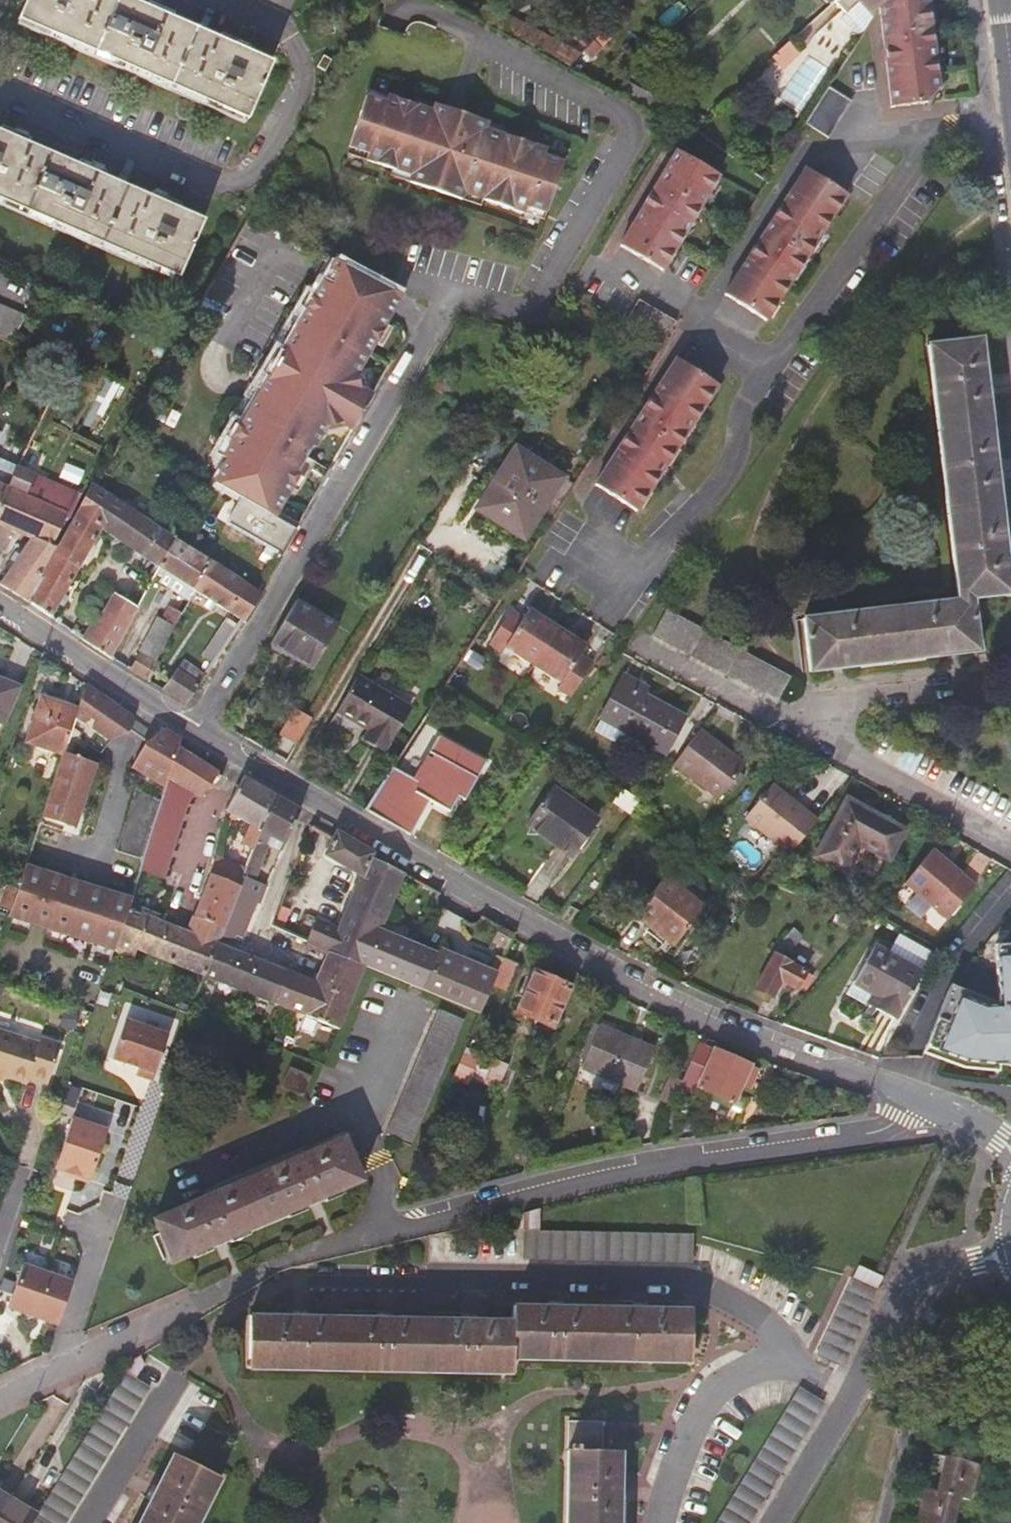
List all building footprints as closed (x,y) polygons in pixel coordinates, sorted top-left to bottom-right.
[(268,66),(121,0),(25,0),(14,23),(241,124),(268,66)] [(486,0),(485,0),(472,14),(472,15),(550,56),(566,64),(581,50),(486,0)] [(866,28),(880,7),(880,6),(888,0),(841,0),(866,28)] [(929,0),(888,0),(880,6),(892,107),(927,103),(939,87),(929,0)] [(486,195),(525,209),(528,201),(548,208),(565,158),(570,159),(581,123),(577,122),(586,96),(570,90),(572,83),(511,63),(514,56),(453,35),(450,43),(376,18),(353,87),(366,92),(349,141),(368,148),(365,155),(391,163),(412,170),(409,177),(463,195),(465,188),(486,195)] [(600,46),(592,39),(581,50),(589,58),(600,46)] [(328,60),(319,55),(313,66),(322,70),(328,60)] [(852,101),(828,86),(804,124),(828,138),(852,101)] [(201,222),(0,134),(0,202),(174,279),(201,222)] [(347,149),(365,155),(368,148),(349,141),(347,149)] [(720,180),(678,153),(619,246),(660,273),(720,180)] [(389,171),(409,177),(412,170),(391,163),(389,171)] [(846,195),(805,168),(723,296),(763,321),(846,195)] [(483,202),(486,195),(465,188),(463,195),(483,202)] [(545,215),(548,208),(528,201),(525,209),(545,215)] [(389,311),(400,293),(342,262),(332,279),(328,286),(321,281),(315,292),(307,306),(284,345),(269,371),(244,414),(236,427),(226,444),(229,446),(213,474),(240,490),(226,515),(280,547),(295,521),(273,508),(287,485),(294,489),(312,459),(304,455),(321,427),(342,422),(350,427),(369,394),(360,389),(355,369),(373,339),(380,326),(389,311)] [(315,292),(308,288),(299,302),(307,306),(315,292)] [(623,324),(660,348),(675,325),(638,302),(623,324)] [(10,345),(20,323),(3,316),(0,315),(0,341),(10,345)] [(33,328),(20,323),(10,345),(24,350),(33,328)] [(388,330),(380,326),(373,339),(380,343),(388,330)] [(269,371),(284,345),(277,340),(261,366),(269,371)] [(976,376),(972,345),(921,352),(952,599),(966,598),(1004,593),(988,471),(976,376)] [(714,385),(674,358),(591,486),(631,512),(714,385)] [(93,433),(120,385),(108,378),(82,426),(93,433)] [(13,399),(3,394),(0,401),(0,427),(13,399)] [(244,414),(236,410),(229,422),(236,427),(244,414)] [(24,451),(21,457),(27,459),(31,453),(36,456),(41,446),(30,440),(24,451)] [(6,464),(15,468),(21,457),(24,451),(15,446),(6,464)] [(518,544),(541,507),(561,478),(514,449),(472,514),(518,544)] [(0,581),(0,587),(27,602),(52,545),(75,493),(15,468),(6,486),(0,499),(0,530),(2,526),(26,535),(0,581)] [(572,485),(561,478),(541,507),(552,515),(572,485)] [(56,546),(52,545),(27,602),(50,618),(98,527),(133,549),(148,559),(152,561),(170,532),(164,529),(114,497),(91,483),(90,483),(56,546)] [(156,578),(188,596),(193,587),(190,585),(207,556),(170,532),(152,561),(155,564),(153,569),(159,572),(156,578)] [(193,587),(239,616),(243,617),(259,589),(256,587),(250,583),(207,556),(190,585),(193,587)] [(250,583),(256,587),(260,580),(254,576),(250,583)] [(109,659),(110,659),(135,606),(110,593),(95,619),(89,616),(77,637),(82,641),(95,651),(109,659)] [(800,619),(806,669),(972,648),(970,627),(966,598),(952,599),(800,619)] [(297,658),(313,668),(338,626),(295,600),(271,640),(298,657),(297,658)] [(160,619),(172,627),(180,614),(166,607),(160,619)] [(666,609),(651,634),(762,691),(775,666),(666,609)] [(574,655),(580,647),(527,610),(520,619),(508,610),(485,643),(498,651),(502,648),(555,683),(552,689),(564,696),(587,664),(574,655)] [(156,618),(139,652),(155,661),(172,627),(160,619),(156,618)] [(202,653),(213,659),(228,635),(216,629),(202,653)] [(294,664),(297,658),(298,657),(271,640),(266,648),(294,664)] [(139,652),(130,671),(149,682),(159,663),(155,661),(139,652)] [(175,669),(160,689),(165,692),(186,704),(205,673),(194,666),(188,676),(175,669)] [(684,716),(645,694),(633,688),(637,680),(624,673),(602,714),(665,749),(684,716)] [(406,708),(356,676),(336,708),(368,727),(362,736),(381,749),(406,708)] [(649,687),(637,680),(633,688),(645,694),(649,687)] [(1,724),(15,687),(0,681),(0,723),(1,724)] [(128,731),(131,719),(83,685),(75,711),(67,736),(97,755),(107,741),(128,731)] [(27,741),(61,754),(67,736),(75,711),(41,700),(27,741)] [(274,745),(283,751),(295,731),(285,725),(274,745)] [(714,736),(701,725),(673,760),(718,795),(742,765),(710,740),(714,736)] [(130,769),(164,789),(177,749),(180,739),(163,728),(154,735),(144,744),(130,769)] [(479,765),(434,737),(424,754),(429,757),(426,761),(421,758),(407,779),(390,768),(363,810),(399,832),(402,833),(403,833),(423,800),(442,812),(451,797),(457,801),(479,765)] [(178,787),(188,790),(194,792),(208,769),(205,764),(177,749),(164,789),(161,798),(159,803),(171,806),(178,787)] [(94,767),(60,755),(39,819),(72,831),(94,767)] [(249,820),(242,840),(253,845),(256,838),(273,794),(257,784),(243,775),(236,786),(221,810),(249,820)] [(748,815),(793,851),(821,817),(808,806),(805,810),(773,784),(748,815)] [(572,851),(597,817),(553,786),(529,822),(572,851)] [(160,875),(188,790),(178,787),(171,806),(159,803),(140,861),(138,868),(160,875)] [(114,852),(140,861),(159,803),(161,798),(134,790),(114,852)] [(268,836),(283,843),(295,817),(297,809),(285,801),(273,794),(256,838),(266,841),(268,836)] [(893,863),(909,834),(850,803),(819,861),(849,877),(865,847),(893,863)] [(313,919),(303,943),(316,951),(326,957),(330,947),(364,962),(364,957),(374,932),(377,933),(402,873),(369,856),(370,852),(335,833),(333,838),(326,856),(359,876),(344,915),(329,908),(323,923),(313,919)] [(254,872),(266,841),(256,838),(253,845),(244,868),(254,872)] [(902,884),(944,920),(972,887),(941,861),(945,856),(934,847),(902,884)] [(214,858),(211,865),(225,870),(228,863),(214,858)] [(183,933),(124,910),(111,951),(129,958),(132,952),(201,977),(214,945),(217,936),(244,868),(228,863),(225,870),(211,865),(189,917),(198,919),(191,935),(183,933)] [(6,918),(111,951),(124,910),(127,899),(23,866),(6,918)] [(251,878),(254,872),(244,868),(217,936),(224,939),(228,930),(237,933),(253,894),(260,896),(265,884),(251,878)] [(707,904),(667,870),(637,909),(677,940),(707,904)] [(189,917),(183,933),(191,935),(198,919),(189,917)] [(290,927),(274,917),(271,926),(286,934),(290,927)] [(812,973),(783,956),(799,935),(791,929),(772,951),(775,953),(757,986),(772,994),(782,977),(795,985),(798,981),(806,985),(812,973)] [(434,958),(377,933),(374,932),(364,957),(364,962),(479,1011),(492,981),(493,977),(437,953),(434,958)] [(854,980),(873,992),(880,995),(874,1007),(892,1017),(898,1007),(901,1008),(922,970),(876,944),(854,980)] [(951,985),(924,1053),(942,1060),(944,1053),(966,1061),(1000,1064),(1010,1065),(1010,944),(995,945),(999,1005),(981,1007),(965,1000),(969,992),(951,985)] [(201,977),(251,997),(264,963),(243,956),(216,946),(214,945),(201,977)] [(348,997),(364,962),(330,947),(326,957),(316,951),(312,961),(308,970),(318,974),(314,983),(348,997)] [(515,964),(501,958),(493,977),(492,981),(506,987),(515,964)] [(251,997),(282,1008),(295,975),(281,970),(270,965),(264,963),(251,997)] [(552,1028),(570,988),(533,972),(515,1012),(552,1028)] [(294,1013),(336,1028),(348,997),(314,983),(306,980),(295,975),(282,1008),(294,1013)] [(867,1003),(874,1007),(880,995),(873,992),(867,1003)] [(999,1005),(969,992),(965,1000),(981,1007),(999,1005)] [(386,1130),(411,1141),(464,1017),(439,1006),(386,1130)] [(104,1060),(130,1071),(127,1077),(143,1084),(161,1040),(120,1022),(104,1060)] [(599,1026),(580,1068),(634,1092),(654,1049),(639,1043),(636,1046),(613,1035),(614,1033),(599,1026)] [(0,1030),(0,1075),(26,1084),(28,1080),(46,1087),(60,1046),(41,1040),(40,1044),(0,1030)] [(750,1065),(690,1039),(675,1074),(735,1100),(742,1084),(748,1086),(751,1078),(745,1075),(750,1065)] [(944,1053),(942,1060),(964,1068),(999,1071),(1000,1064),(966,1061),(944,1053)] [(503,1067),(491,1062),(481,1085),(493,1090),(503,1067)] [(301,1095),(309,1075),(289,1068),(282,1087),(301,1095)] [(69,1122),(53,1172),(88,1184),(104,1134),(69,1122)] [(362,1174),(343,1133),(156,1215),(174,1256),(362,1174)] [(540,1234),(540,1209),(522,1209),(522,1234),(522,1264),(690,1263),(690,1234),(540,1234)] [(47,1276),(21,1268),(6,1310),(32,1319),(47,1276)] [(883,1283),(856,1271),(818,1349),(845,1362),(883,1283)] [(72,1285),(47,1276),(32,1319),(56,1327),(72,1285)] [(388,1327),(292,1328),(282,1328),(247,1329),(247,1383),(514,1381),(514,1365),(690,1365),(691,1311),(656,1311),(555,1312),(513,1313),(513,1326),(478,1327),(388,1327)] [(156,1377),(142,1368),(151,1354),(147,1346),(144,1348),(140,1350),(126,1372),(40,1512),(33,1522),(66,1522),(156,1377)] [(801,1384),(714,1522),(749,1522),(826,1399),(801,1384)] [(614,1427),(614,1419),(570,1419),(568,1522),(620,1522),(621,1477),(622,1449),(614,1449),(614,1427)] [(218,1477),(168,1453),(149,1492),(134,1522),(195,1522),(218,1477)] [(963,1498),(976,1501),(984,1464),(945,1455),(938,1491),(925,1488),(917,1522),(958,1522),(963,1498)] [(40,1512),(0,1486),(0,1522),(33,1522),(40,1512)]
